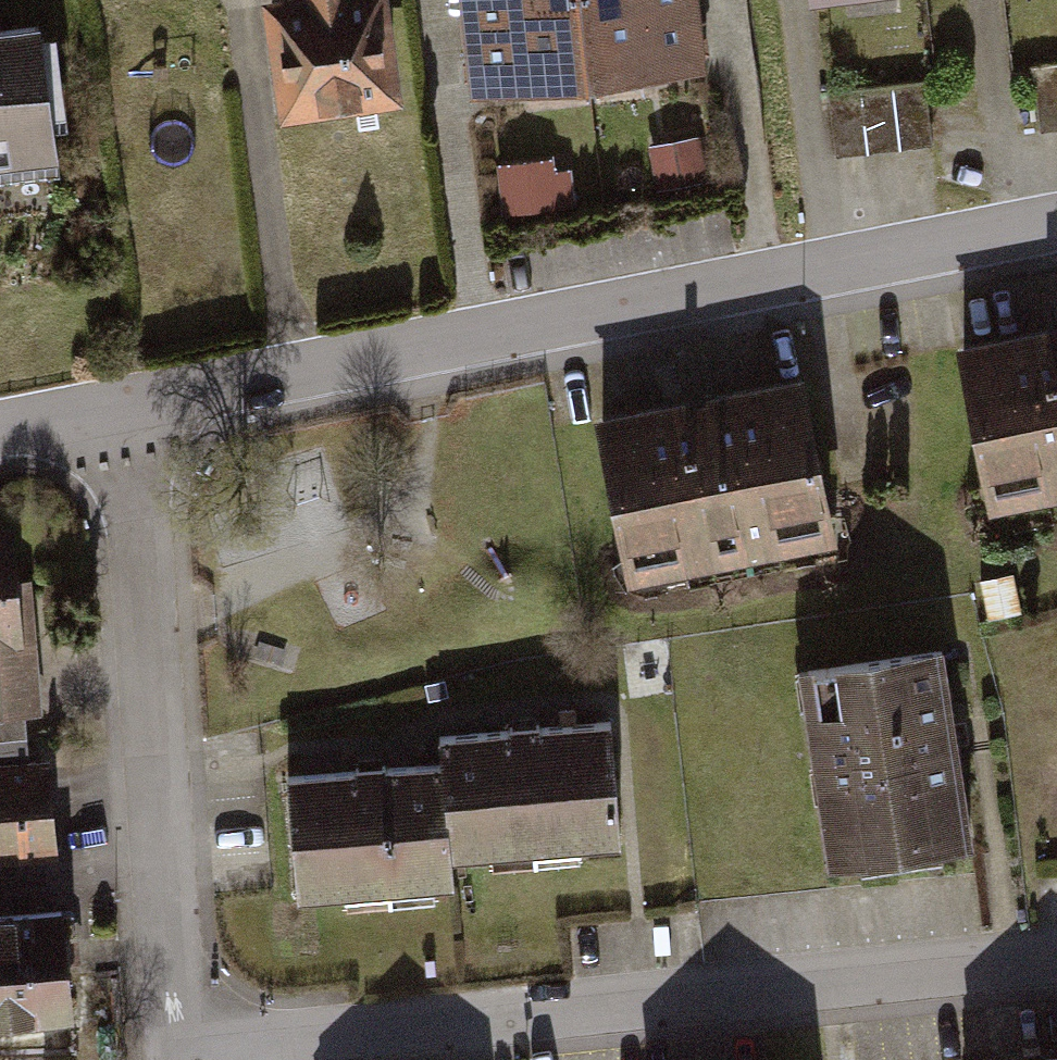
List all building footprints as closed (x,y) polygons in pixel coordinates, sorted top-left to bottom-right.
[(285,98),(402,82),(390,0),(272,0),(285,98)] [(469,77),(584,69),(580,0),(464,0),(469,77)] [(584,69),(700,61),(696,0),(580,0),(584,69)] [(0,16),(0,150),(59,141),(39,10),(0,16)] [(1021,71),(1032,137),(1056,133),(1056,65),(1021,71)] [(914,82),(820,94),(828,161),(922,149),(914,82)] [(694,142),(637,149),(643,193),(700,185),(694,142)] [(498,158),(504,209),(575,200),(568,149),(498,158)] [(923,363),(955,525),(1056,506),(1056,337),(923,363)] [(774,374),(574,406),(603,585),(803,553),(774,374)] [(0,531),(0,716),(26,714),(8,530),(0,531)] [(960,851),(932,649),(786,669),(813,871),(960,851)] [(598,722),(416,733),(424,868),(607,857),(598,722)] [(0,767),(0,869),(39,866),(31,764),(0,767)] [(421,904),(415,771),(268,778),(275,911),(421,904)] [(0,913),(0,1025),(51,1021),(43,909),(0,913)] [(984,1059),(1056,1059),(1056,1051),(984,1059)]
